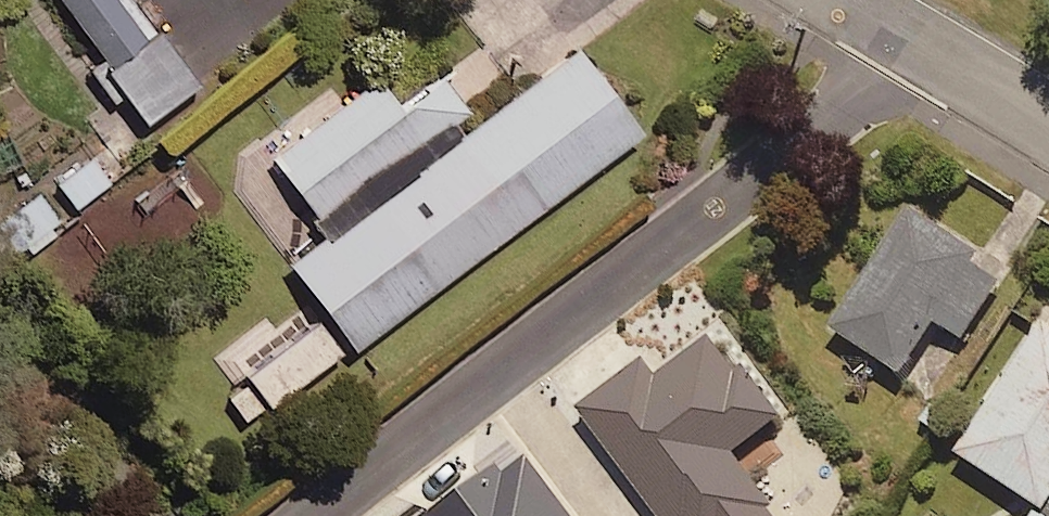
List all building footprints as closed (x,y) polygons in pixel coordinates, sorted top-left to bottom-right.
[(105,59),(86,73),(114,109),(123,102),(145,131),(201,89),(135,0),(60,0),(105,59)] [(261,151),(315,224),(271,257),(346,356),(652,127),(575,24),(474,99),(444,58),(398,92),(377,65),(261,151)] [(111,186),(92,160),(59,185),(78,210),(111,186)] [(3,268),(63,224),(39,192),(0,221),(0,264),(3,268)] [(1011,278),(918,214),(836,332),(906,381),(943,328),(966,343),(1011,278)] [(341,356),(318,326),(224,398),(247,428),(341,356)] [(1048,329),(963,459),(1038,508),(1032,515),(1048,515),(1048,329)] [(721,340),(663,386),(647,366),(582,417),(660,515),(778,515),(736,464),(787,424),(721,340)] [(524,457),(447,515),(570,515),(524,457)]
